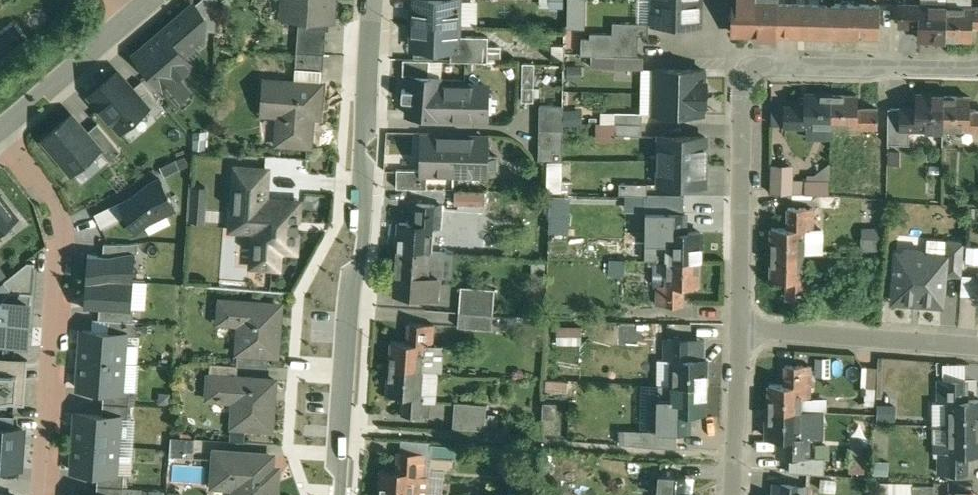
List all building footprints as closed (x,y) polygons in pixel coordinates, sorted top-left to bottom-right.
[(128,50),(173,103),(196,84),(184,70),(198,58),(192,51),(206,39),(206,24),(207,4),(204,0),(187,0),(128,50)] [(207,4),(206,24),(215,24),(217,0),(204,0),(207,4)] [(290,12),(335,16),(336,0),(291,0),(290,12)] [(416,18),(458,19),(459,0),(417,0),(416,18)] [(584,0),(566,0),(566,21),(584,21),(584,0)] [(656,18),(700,19),(700,0),(656,0),(656,18)] [(734,27),(756,27),(757,0),(735,0),(734,27)] [(756,27),(756,31),(779,31),(779,28),(779,0),(757,0),(756,27)] [(779,28),(789,28),(790,0),(779,0),(779,28)] [(789,28),(812,28),(812,29),(834,29),(836,29),(837,0),(790,0),(789,28)] [(836,29),(842,29),(842,30),(857,30),(857,29),(882,30),(882,0),(837,0),(836,29)] [(946,0),(904,0),(903,16),(922,16),(922,30),(948,31),(948,0),(946,0)] [(948,0),(948,31),(973,32),(974,18),(977,19),(977,1),(948,0)] [(650,17),(624,16),(624,27),(614,27),(614,28),(640,29),(650,29),(650,17)] [(458,19),(416,18),(415,43),(440,44),(442,46),(447,46),(449,44),(453,44),(458,44),(458,31),(458,19)] [(329,25),(300,23),(298,47),(327,49),(329,25)] [(640,29),(614,28),(614,50),(640,50),(640,29)] [(490,32),(458,31),(458,44),(453,44),(453,56),(501,57),(502,56),(502,41),(490,41),(490,32)] [(327,49),(298,47),(297,60),(326,62),(327,49)] [(614,50),(613,50),(613,61),(645,62),(646,50),(640,50),(614,50)] [(432,55),(405,54),(405,70),(411,70),(412,70),(430,71),(432,55)] [(536,58),(524,58),(524,82),(536,82),(536,58)] [(705,64),(657,63),(657,87),(707,88),(708,75),(705,75),(705,64)] [(90,90),(121,127),(148,104),(131,84),(116,67),(90,90)] [(430,71),(412,70),(411,70),(410,84),(406,84),(405,84),(404,85),(403,94),(404,95),(405,95),(410,96),(409,109),(428,111),(429,114),(434,114),(436,111),(441,112),(489,113),(489,81),(443,80),(443,72),(430,71)] [(324,75),(265,72),(263,108),(281,109),(279,141),(315,144),(316,101),(323,101),(324,75)] [(142,74),(131,84),(148,104),(154,111),(165,101),(142,74)] [(707,88),(657,87),(656,111),(704,112),(704,101),(707,101),(707,88)] [(834,93),(808,93),(807,106),(787,106),(787,124),(809,125),(833,125),(834,93)] [(860,94),(834,93),(833,125),(879,126),(879,108),(859,108),(860,94)] [(946,95),(919,94),(918,108),(903,108),(902,128),(911,128),(945,129),(945,128),(946,96),(946,95)] [(946,96),(945,128),(977,129),(977,111),(971,111),(972,97),(946,96)] [(565,100),(541,100),(541,127),(565,127),(565,100)] [(903,108),(890,108),(889,143),(911,144),(911,128),(902,128),(903,108)] [(644,111),(616,110),(616,122),(644,122),(644,111)] [(75,112),(49,134),(75,165),(101,143),(86,125),(75,112)] [(98,115),(86,125),(101,143),(110,152),(121,142),(98,115)] [(644,122),(616,122),(616,134),(643,134),(644,122)] [(833,125),(809,125),(809,136),(832,137),(833,125)] [(565,127),(541,127),(540,150),(564,151),(565,127)] [(707,136),(662,135),(661,159),(706,160),(707,136)] [(456,137),(424,136),(423,172),(455,172),(456,137)] [(488,137),(456,137),(455,172),(487,173),(488,137)] [(706,160),(661,159),(661,183),(706,184),(706,160)] [(560,190),(561,160),(546,160),(546,190),(560,190)] [(792,165),(776,165),(775,193),(791,193),(791,181),(792,165)] [(266,171),(237,168),(235,200),(243,200),(264,201),(264,200),(266,171)] [(158,174),(119,193),(125,206),(134,224),(173,205),(158,174)] [(807,182),(791,181),(791,193),(807,193),(807,182)] [(649,183),(621,182),(621,194),(649,194),(649,183)] [(831,182),(807,182),(807,193),(831,194),(831,182)] [(196,219),(196,185),(188,185),(187,219),(196,219)] [(205,221),(206,186),(198,185),(197,221),(205,221)] [(17,210),(0,188),(0,223),(17,210)] [(483,192),(457,191),(457,205),(482,206),(483,192)] [(125,206),(119,193),(95,204),(101,217),(125,206)] [(842,198),(822,197),(821,209),(842,209),(842,198)] [(298,203),(264,200),(264,201),(243,200),(242,227),(257,228),(255,263),(279,264),(281,248),(295,249),(298,203)] [(419,206),(418,224),(403,223),(401,249),(431,251),(433,228),(436,228),(436,219),(443,220),(444,208),(419,206)] [(789,227),(773,227),(773,253),(805,254),(805,253),(805,229),(808,229),(808,221),(815,221),(815,208),(790,208),(789,227)] [(686,213),(660,213),(660,236),(669,236),(669,258),(701,259),(701,233),(685,233),(686,213)] [(822,229),(808,229),(805,229),(805,253),(822,253),(822,229)] [(897,236),(897,246),(924,248),(925,238),(897,236)] [(105,237),(104,249),(136,251),(136,252),(138,252),(139,239),(105,237)] [(967,241),(948,240),(947,257),(948,257),(946,275),(964,277),(967,241)] [(88,247),(86,277),(134,280),(136,252),(136,251),(104,249),(88,247)] [(431,251),(401,249),(398,295),(438,298),(439,277),(446,277),(448,253),(431,251)] [(915,251),(911,251),(907,252),(903,254),(898,254),(894,300),(944,304),(946,275),(948,257),(947,257),(926,256),(923,253),(919,252),(915,251)] [(9,284),(32,285),(32,252),(1,272),(9,277),(9,284)] [(805,254),(773,253),(772,279),(788,280),(788,299),(813,300),(814,287),(807,287),(807,279),(804,279),(805,269),(805,254)] [(701,259),(669,258),(668,283),(666,283),(666,291),(659,291),(659,304),(684,304),(684,285),(700,285),(701,259)] [(656,259),(644,259),(644,269),(656,269),(656,259)] [(566,268),(555,268),(554,283),(566,284),(566,268)] [(814,269),(805,269),(804,279),(807,279),(807,287),(814,287),(814,269)] [(86,277),(84,306),(99,307),(132,309),(132,308),(134,280),(86,277)] [(6,284),(0,288),(0,334),(31,335),(32,285),(9,284),(6,284)] [(496,289),(463,287),(461,313),(494,315),(496,289)] [(834,292),(821,292),(820,303),(833,303),(834,292)] [(279,304),(221,300),(220,321),(240,323),(238,351),(271,354),(280,354),(282,325),(278,325),(279,304)] [(132,309),(99,307),(99,320),(109,320),(133,322),(134,308),(132,308),(132,309)] [(659,309),(637,308),(636,320),(658,320),(659,309)] [(494,315),(461,313),(460,327),(493,329),(494,315)] [(109,320),(108,332),(126,333),(125,335),(134,336),(135,321),(133,322),(109,320)] [(436,325),(411,323),(410,342),(395,340),(393,366),(423,368),(425,345),(428,345),(429,337),(435,337),(436,325)] [(580,343),(580,325),(556,325),(556,343),(580,343)] [(83,330),(81,360),(124,363),(125,335),(126,333),(108,332),(83,330)] [(691,339),(666,338),(666,351),(673,351),(672,359),(675,359),(674,384),(707,385),(707,359),(691,359),(691,339)] [(271,354),(238,351),(237,365),(270,367),(271,354)] [(81,360),(79,388),(104,390),(122,391),(122,389),(124,363),(81,360)] [(24,401),(26,364),(0,363),(0,400),(24,401)] [(237,365),(212,363),(211,378),(236,380),(236,378),(237,365)] [(812,365),(787,365),(786,385),(771,384),(770,410),(802,411),(802,398),(812,399),(812,398),(812,365)] [(423,368),(393,366),(390,394),(406,395),(404,414),(430,416),(432,394),(422,393),(424,368),(423,368)] [(879,367),(868,367),(867,387),(878,388),(879,367)] [(277,381),(236,378),(236,380),(211,378),(209,400),(235,402),(233,426),(273,429),(277,381)] [(966,380),(941,380),(941,393),(948,393),(948,401),(950,401),(950,426),(977,426),(977,400),(966,400),(966,380)] [(707,385),(674,384),(674,385),(660,385),(660,384),(659,430),(659,431),(678,431),(690,431),(691,412),(707,412),(707,385)] [(878,389),(864,388),(864,404),(868,405),(868,409),(877,409),(878,389)] [(122,391),(104,390),(103,402),(130,404),(130,390),(122,389),(122,391)] [(654,428),(654,397),(641,398),(641,428),(654,428)] [(830,401),(817,400),(817,398),(812,398),(812,399),(802,398),(802,411),(829,412),(830,402),(830,401)] [(103,402),(103,415),(120,416),(120,418),(129,419),(130,404),(103,402)] [(488,404),(456,402),(454,428),(486,430),(488,404)] [(544,418),(558,419),(558,403),(544,402),(544,418)] [(845,403),(830,402),(829,412),(845,413),(845,403)] [(802,411),(770,410),(770,436),(786,437),(785,456),(811,457),(811,444),(804,444),(804,436),(802,436),(802,411)] [(9,425),(10,414),(0,413),(0,424),(9,425)] [(77,413),(74,442),(118,445),(120,418),(120,416),(103,415),(77,413)] [(0,424),(0,465),(21,467),(23,425),(9,425),(0,424)] [(950,426),(951,451),(948,451),(948,459),(942,459),(942,472),(967,471),(967,452),(977,452),(977,426),(950,426)] [(659,431),(659,430),(643,430),(643,445),(678,448),(678,431),(659,431)] [(197,438),(173,436),(171,454),(196,455),(197,438)] [(74,442),(72,471),(98,472),(116,474),(116,472),(118,445),(74,442)] [(218,451),(216,477),(238,479),(237,494),(277,494),(278,480),(271,479),(272,455),(218,451)] [(400,473),(385,472),(384,494),(414,494),(416,476),(418,476),(418,468),(426,469),(427,456),(401,454),(400,473)] [(838,474),(799,471),(799,480),(814,481),(814,489),(837,491),(838,474)] [(116,474),(98,472),(97,485),(124,487),(125,473),(116,472),(116,474)] [(662,477),(661,489),(668,490),(667,494),(686,494),(687,478),(662,477)] [(911,481),(879,481),(879,494),(911,494),(911,481)] [(914,484),(914,494),(936,494),(936,485),(914,484)] [(97,494),(123,494),(124,487),(97,485),(97,494)] [(782,494),(808,494),(808,487),(783,485),(782,494)]
